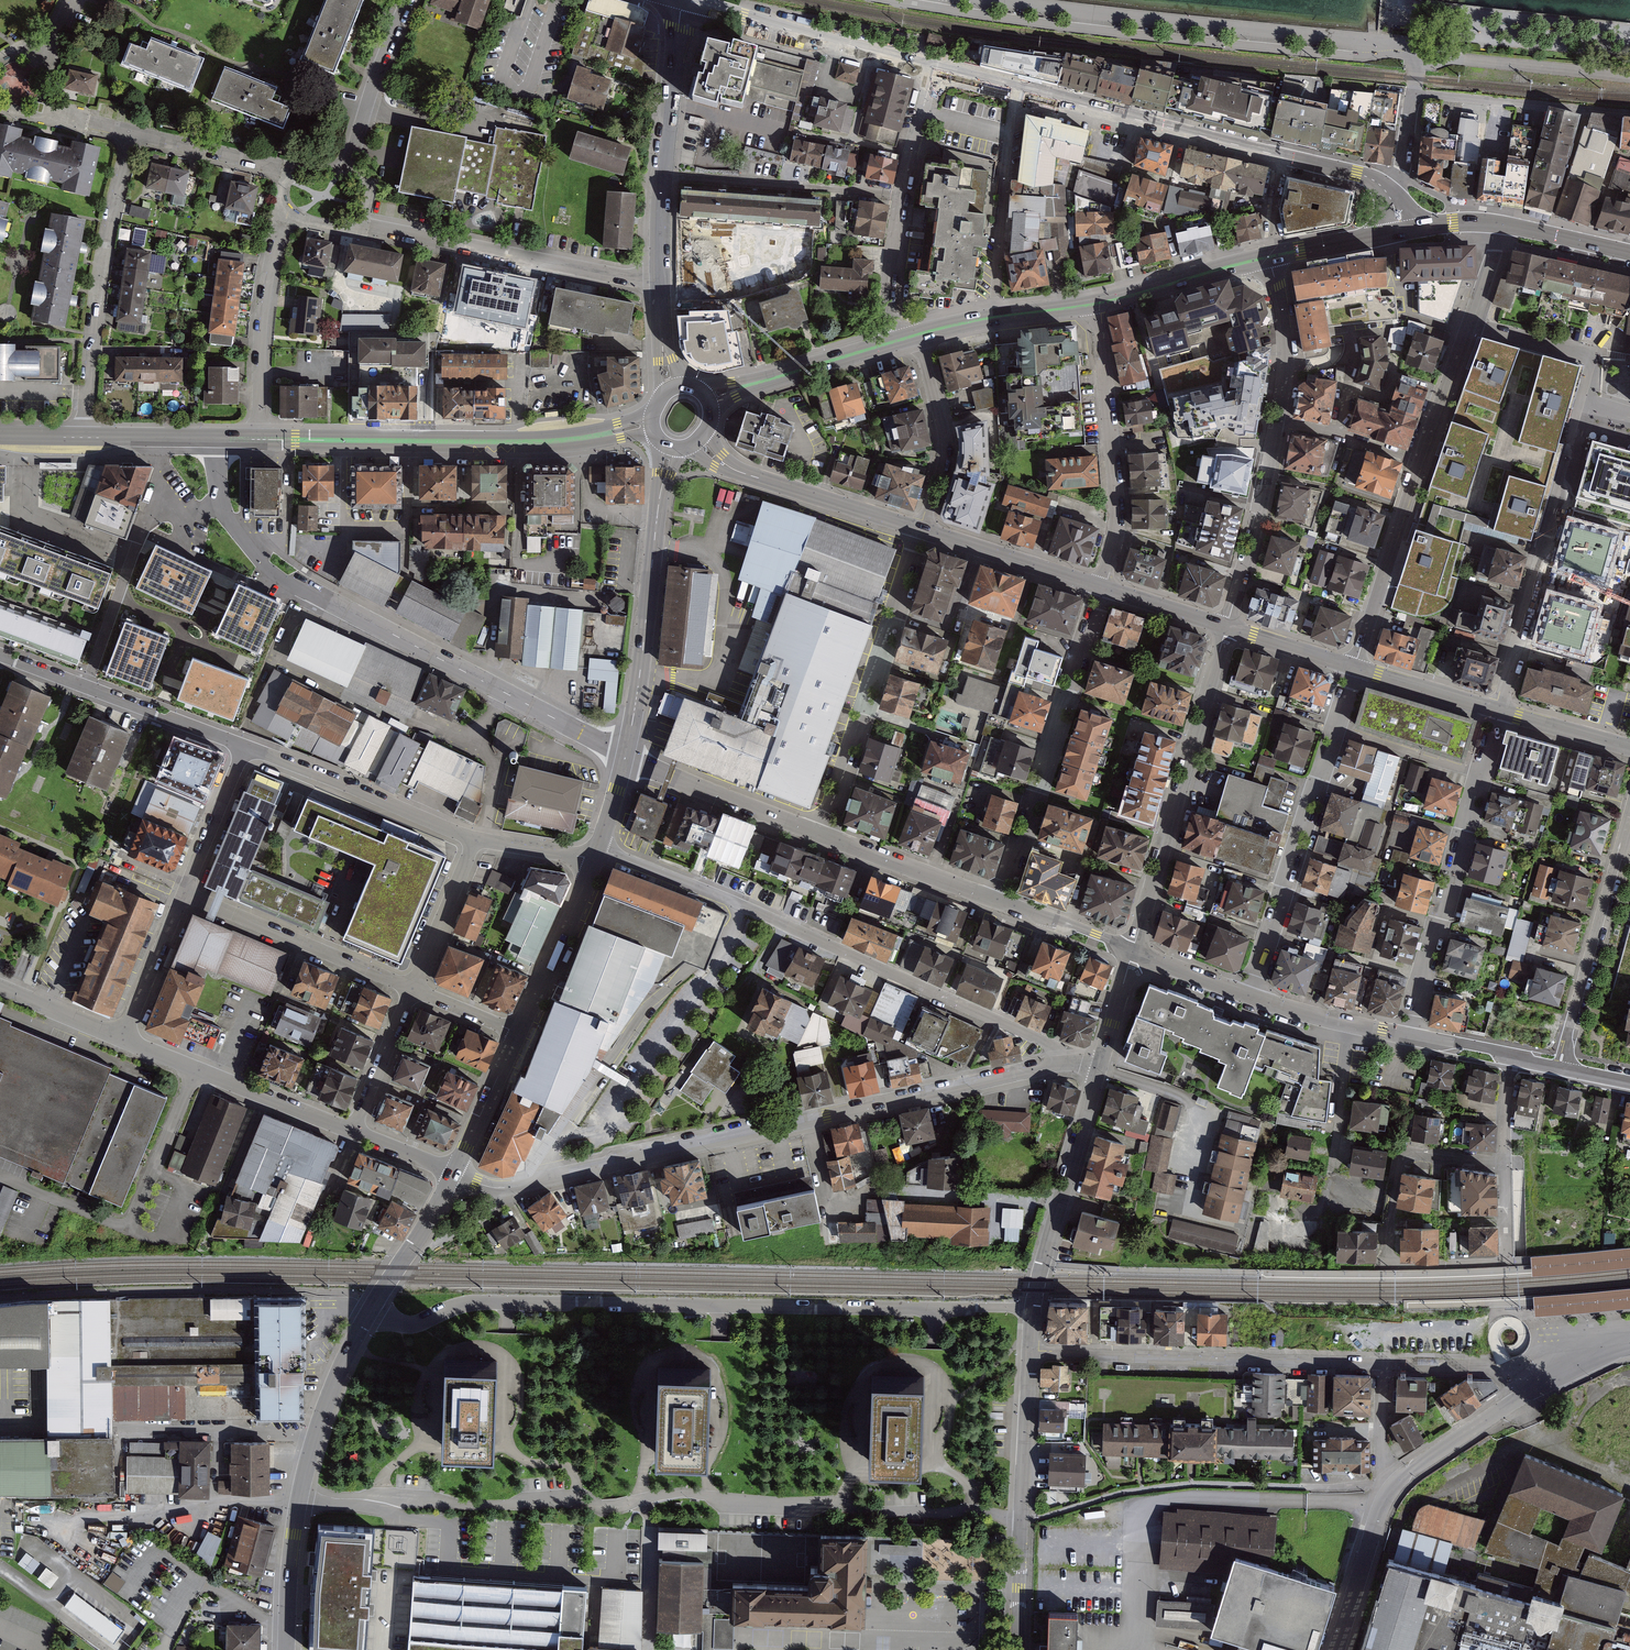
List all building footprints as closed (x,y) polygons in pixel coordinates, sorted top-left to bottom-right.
[(368,0),(326,0),(305,60),(342,73),(368,0)] [(431,6),(461,16),(459,24),(484,32),(494,0),(433,0),(431,6)] [(585,10),(644,29),(649,14),(639,8),(614,0),(589,0),(585,10)] [(571,55),(642,78),(647,62),(637,59),(647,30),(644,29),(585,10),(571,55)] [(195,95),(209,59),(157,39),(151,53),(131,45),(122,68),(195,95)] [(964,62),(1058,87),(1064,59),(1008,51),(1008,45),(969,39),(964,62)] [(731,51),(703,46),(694,100),(729,106),(730,97),(753,101),(753,94),(763,49),(733,43),(731,51)] [(811,61),(763,49),(753,94),(799,105),(811,61)] [(1058,87),(1095,97),(1103,63),(1066,55),(1064,59),(1058,87)] [(1132,105),(1164,113),(1174,76),(1176,63),(1143,61),(1140,74),(1132,105)] [(864,69),(843,63),(838,80),(860,86),(864,69)] [(1095,97),(1132,105),(1140,74),(1103,63),(1095,97)] [(282,88),(225,66),(209,105),(283,134),(293,108),(277,102),(282,88)] [(614,81),(577,68),(564,103),(601,116),(614,81)] [(904,129),(917,78),(887,70),(875,116),(873,121),(904,129)] [(94,96),(98,77),(66,71),(63,90),(94,96)] [(1164,113),(1215,126),(1227,80),(1191,76),(1190,80),(1174,76),(1164,113)] [(1271,139),(1320,150),(1331,89),(1332,80),(1285,76),(1279,100),(1271,139)] [(1215,126),(1271,139),(1279,100),(1273,98),(1275,84),(1227,80),(1215,126)] [(1367,129),(1374,93),(1331,89),(1320,150),(1342,155),(1341,157),(1363,161),(1367,129)] [(1363,161),(1375,163),(1381,129),(1387,93),(1375,91),(1374,93),(1367,129),(1363,161)] [(1387,93),(1381,129),(1395,131),(1400,94),(1387,93)] [(857,108),(808,97),(802,121),(849,132),(857,108)] [(1428,100),(1425,102),(1423,123),(1439,124),(1441,102),(1428,100)] [(1525,205),(1551,214),(1579,116),(1551,109),(1525,205)] [(1461,113),(1458,136),(1475,138),(1478,116),(1461,113)] [(875,116),(865,114),(859,139),(899,149),(904,129),(873,121),(875,116)] [(1556,215),(1586,226),(1623,118),(1589,115),(1556,215)] [(1026,117),(1019,182),(1064,195),(1069,159),(1083,163),(1092,130),(1026,117)] [(1629,150),(1629,119),(1626,119),(1622,135),(1620,149),(1629,150)] [(211,127),(200,124),(198,134),(209,137),(211,127)] [(1,125),(0,128),(0,177),(45,187),(57,137),(1,125)] [(485,198),(487,188),(496,141),(417,126),(405,185),(485,198)] [(1501,203),(1522,206),(1528,165),(1532,155),(1536,130),(1514,126),(1508,162),(1501,203)] [(545,138),(498,129),(496,141),(487,188),(504,191),(502,203),(532,209),(545,138)] [(1375,163),(1390,166),(1395,131),(1381,129),(1375,163)] [(1417,180),(1449,196),(1458,136),(1446,134),(1444,133),(1441,132),(1438,131),(1434,132),(1432,133),(1422,132),(1417,180)] [(633,150),(579,132),(571,160),(625,177),(633,150)] [(1449,196),(1470,199),(1479,139),(1475,138),(1458,136),(1449,196)] [(106,149),(57,137),(45,187),(95,199),(106,149)] [(796,139),(791,163),(825,171),(830,146),(796,139)] [(1180,150),(1138,141),(1133,167),(1173,178),(1180,150)] [(848,142),(846,149),(854,151),(849,169),(858,171),(864,146),(848,142)] [(846,149),(830,146),(825,171),(848,176),(849,169),(854,151),(846,149)] [(933,211),(927,247),(958,251),(953,288),(975,290),(986,215),(983,215),(988,172),(994,173),(996,162),(944,149),(942,167),(929,166),(923,209),(933,211)] [(1218,159),(1185,151),(1181,170),(1187,171),(1186,176),(1207,181),(1208,177),(1214,179),(1218,159)] [(872,155),(867,181),(896,186),(902,154),(894,153),(892,159),(872,155)] [(1255,166),(1218,159),(1214,179),(1223,181),(1219,197),(1240,202),(1244,185),(1251,187),(1255,166)] [(1629,195),(1629,162),(1620,159),(1609,188),(1629,195)] [(1477,200),(1501,203),(1508,162),(1499,161),(1498,164),(1483,162),(1477,200)] [(177,172),(152,166),(146,190),(171,196),(177,172)] [(1282,173),(1255,166),(1251,187),(1256,188),(1255,194),(1267,196),(1268,191),(1278,193),(1282,173)] [(198,177),(177,172),(171,196),(179,198),(177,205),(190,209),(198,177)] [(1077,176),(1073,196),(1118,205),(1123,185),(1077,176)] [(1163,214),(1171,186),(1136,176),(1129,203),(1163,214)] [(1352,192),(1285,178),(1278,210),(1283,235),(1345,224),(1352,192)] [(1002,258),(1007,258),(1041,252),(1041,248),(1070,246),(1064,195),(1019,182),(1013,181),(1010,213),(1006,213),(1002,258)] [(228,203),(232,183),(222,182),(218,201),(228,203)] [(262,191),(236,184),(230,208),(238,210),(235,220),(254,225),(262,191)] [(1236,214),(1240,202),(1219,197),(1176,186),(1168,217),(1220,216),(1222,211),(1236,214)] [(682,190),(679,221),(718,224),(720,194),(682,190)] [(638,251),(642,196),(611,194),(607,249),(638,251)] [(758,197),(720,194),(718,224),(756,227),(758,197)] [(1628,235),(1629,229),(1629,195),(1625,203),(1605,200),(1595,229),(1628,235)] [(1073,196),(1083,251),(1113,244),(1111,236),(1123,235),(1118,205),(1073,196)] [(795,200),(758,197),(756,227),(793,230),(795,200)] [(831,202),(795,200),(793,230),(829,232),(831,202)] [(11,205),(0,202),(0,246),(11,205)] [(883,237),(888,206),(861,202),(856,233),(883,237)] [(133,204),(131,214),(149,219),(151,209),(133,204)] [(90,221),(54,215),(45,267),(81,274),(90,221)] [(1238,245),(1261,240),(1254,216),(1232,222),(1238,245)] [(1177,231),(1182,257),(1222,249),(1217,223),(1177,231)] [(137,226),(134,243),(146,246),(149,228),(137,226)] [(1178,258),(1171,233),(1140,241),(1143,249),(1130,252),(1135,269),(1178,258)] [(335,246),(309,240),(304,264),(330,270),(335,246)] [(1089,279),(1119,273),(1113,244),(1083,251),(1089,279)] [(953,288),(958,251),(927,247),(924,271),(914,271),(910,295),(952,300),(953,288)] [(386,255),(351,248),(345,272),(380,280),(386,255)] [(1473,249),(1402,252),(1403,279),(1418,279),(1420,313),(1447,322),(1463,278),(1474,277),(1473,249)] [(157,254),(131,250),(128,268),(154,272),(157,254)] [(1375,260),(1373,251),(1307,263),(1308,271),(1292,274),(1300,330),(1341,325),(1342,305),(1342,296),(1379,289),(1387,287),(1386,261),(1375,260)] [(1007,258),(1013,290),(1047,283),(1041,252),(1007,258)] [(1542,290),(1549,260),(1514,253),(1509,276),(1503,274),(1492,304),(1509,309),(1517,284),(1542,290)] [(251,257),(226,254),(223,277),(248,280),(251,257)] [(413,261),(386,255),(380,280),(407,286),(413,261)] [(452,266),(422,259),(414,296),(430,300),(432,293),(446,296),(452,266)] [(853,300),(870,302),(873,260),(855,259),(854,269),(822,266),(821,286),(854,289),(853,300)] [(1568,305),(1577,267),(1549,260),(1542,290),(1539,306),(1541,307),(1538,320),(1563,326),(1568,305)] [(72,326),(81,274),(45,267),(35,319),(72,326)] [(535,282),(466,267),(456,313),(525,327),(535,282)] [(1589,308),(1598,272),(1577,267),(1568,305),(1588,310),(1589,308)] [(154,272),(128,268),(125,285),(152,289),(154,272)] [(1625,317),(1629,309),(1629,305),(1629,280),(1598,272),(1589,308),(1625,317)] [(248,280),(223,277),(221,295),(246,298),(248,280)] [(1238,317),(1230,291),(1228,283),(1181,295),(1176,303),(1177,311),(1146,320),(1155,356),(1190,347),(1185,332),(1238,317)] [(152,289),(125,285),(123,302),(149,306),(152,289)] [(1244,287),(1230,291),(1238,317),(1185,332),(1190,347),(1204,343),(1207,355),(1212,360),(1261,347),(1254,328),(1260,326),(1267,314),(1261,297),(1244,287)] [(788,295),(760,303),(769,331),(789,325),(791,327),(794,328),(796,328),(799,327),(800,325),(801,323),(802,321),(808,319),(800,291),(798,290),(796,289),(794,289),(792,290),(790,291),(789,293),(788,295)] [(635,307),(559,292),(551,329),(584,336),(585,330),(606,334),(607,328),(629,333),(635,307)] [(246,298),(221,295),(219,312),(244,315),(246,298)] [(300,318),(294,317),(293,333),(322,335),(325,299),(302,297),(300,318)] [(345,303),(337,298),(333,305),(342,310),(345,303)] [(149,306),(123,302),(120,323),(150,328),(152,313),(148,313),(149,306)] [(1629,309),(1625,317),(1617,326),(1629,334),(1627,354),(1629,355),(1629,305),(1629,309)] [(690,316),(677,316),(679,341),(682,352),(687,360),(692,365),(701,370),(710,372),(719,372),(728,370),(744,366),(737,331),(733,332),(728,310),(689,311),(690,316)] [(1133,310),(1109,317),(1116,346),(1141,339),(1133,310)] [(244,315),(219,312),(216,330),(242,333),(244,315)] [(391,315),(345,314),(345,331),(391,331),(391,315)] [(1343,344),(1341,325),(1300,330),(1304,351),(1343,344)] [(1407,327),(1390,329),(1388,342),(1403,345),(1407,327)] [(1073,328),(1021,332),(1025,374),(1077,369),(1073,328)] [(1416,334),(1406,363),(1431,372),(1441,343),(1416,334)] [(1519,346),(1482,337),(1460,397),(1451,423),(1429,486),(1414,529),(1395,581),(1389,598),(1388,603),(1428,615),(1432,615),(1436,614),(1438,612),(1440,608),(1467,523),(1492,530),(1533,541),(1552,481),(1560,449),(1585,365),(1546,352),(1519,346)] [(1116,346),(1113,346),(1121,388),(1151,382),(1141,339),(1116,346)] [(1379,339),(1360,341),(1362,360),(1355,380),(1379,388),(1387,363),(1383,340),(1379,339)] [(434,340),(363,340),(363,371),(426,371),(434,371),(434,340)] [(64,384),(64,346),(0,346),(0,383),(64,384)] [(1270,349),(1261,347),(1212,360),(1207,355),(1158,370),(1178,438),(1215,439),(1217,447),(1239,447),(1239,439),(1254,439),(1270,349)] [(973,350),(941,359),(949,389),(969,384),(968,381),(981,378),(973,350)] [(550,352),(533,353),(535,369),(551,368),(550,352)] [(476,353),(442,353),(442,365),(448,365),(448,388),(475,388),(476,378),(475,358),(476,353)] [(610,365),(599,366),(600,375),(608,408),(641,401),(645,396),(644,356),(610,357),(610,365)] [(512,357),(475,358),(476,378),(512,378),(512,357)] [(142,359),(118,358),(118,384),(141,384),(142,359)] [(161,359),(142,359),(141,384),(161,385),(161,359)] [(185,360),(161,359),(161,385),(185,386),(185,360)] [(1004,362),(995,365),(998,375),(1007,373),(1004,362)] [(241,368),(211,367),(210,405),(240,406),(241,368)] [(917,394),(909,367),(863,381),(869,400),(876,397),(878,402),(891,400),(892,401),(917,394)] [(1082,426),(1077,369),(1025,374),(1012,375),(1013,387),(1008,387),(1010,413),(1015,412),(1017,439),(1053,436),(1053,432),(1069,431),(1068,427),(1082,426)] [(363,389),(357,389),(356,420),(434,421),(434,389),(426,389),(426,371),(363,371),(363,389)] [(1294,417),(1328,424),(1336,383),(1317,380),(1316,386),(1305,384),(1300,387),(1294,417)] [(1425,389),(1398,381),(1390,410),(1415,420),(1425,389)] [(864,412),(855,384),(818,396),(825,420),(838,416),(839,419),(864,412)] [(322,387),(284,386),(283,419),(321,420),(322,387)] [(991,387),(972,392),(977,410),(996,405),(991,387)] [(475,391),(443,391),(442,423),(475,424),(475,391)] [(512,391),(475,391),(475,424),(512,424),(512,391)] [(1152,398),(1123,404),(1128,429),(1134,428),(1135,434),(1148,432),(1147,425),(1168,421),(1165,408),(1155,410),(1152,398)] [(1407,444),(1415,420),(1390,410),(1359,399),(1349,429),(1402,446),(1407,444)] [(745,407),(733,446),(782,461),(794,422),(745,407)] [(930,443),(921,409),(882,418),(892,451),(930,443)] [(958,469),(943,515),(945,519),(979,530),(993,485),(979,480),(982,472),(988,473),(985,423),(960,429),(961,453),(958,469)] [(1338,442),(1292,431),(1285,468),(1327,476),(1338,442)] [(1572,511),(1612,522),(1629,528),(1629,447),(1594,437),(1572,511)] [(1390,497),(1401,463),(1356,449),(1345,483),(1390,497)] [(1171,453),(1130,457),(1133,489),(1145,488),(1146,495),(1177,493),(1171,453)] [(873,462),(841,454),(832,484),(863,493),(873,462)] [(1230,456),(1220,455),(1220,473),(1218,472),(1219,458),(1207,456),(1204,489),(1217,491),(1218,481),(1219,481),(1218,492),(1247,500),(1254,461),(1230,456)] [(1094,457),(1034,462),(1036,479),(1048,478),(1049,489),(1097,485),(1094,457)] [(916,507),(926,475),(882,463),(879,475),(884,476),(879,497),(916,507)] [(130,465),(88,466),(71,515),(106,531),(130,465)] [(153,466),(130,465),(106,531),(128,538),(153,466)] [(401,466),(353,467),(353,507),(402,507),(401,466)] [(461,467),(421,466),(421,500),(460,500),(461,467)] [(646,466),(608,467),(608,481),(609,505),(647,504),(646,466)] [(281,468),(250,467),(250,515),(280,515),(281,468)] [(505,467),(473,467),(473,499),(505,499),(505,467)] [(535,467),(529,474),(529,552),(540,552),(540,537),(547,537),(547,523),(574,523),(574,473),(566,467),(535,467)] [(608,481),(608,467),(593,467),(593,481),(608,481)] [(341,468),(309,468),(309,501),(342,500),(341,468)] [(1323,491),(1282,483),(1276,516),(1302,522),(1302,525),(1311,528),(1323,491)] [(1013,505),(1010,512),(1021,516),(1024,509),(1052,518),(1057,502),(1009,487),(1004,503),(1013,505)] [(1174,500),(1134,501),(1134,529),(1174,528),(1174,500)] [(1338,545),(1350,505),(1335,500),(1323,540),(1338,545)] [(1242,509),(1209,502),(1203,527),(1235,534),(1242,509)] [(803,576),(823,521),(773,503),(746,580),(796,597),(803,576)] [(1202,508),(1184,505),(1183,521),(1197,525),(1202,508)] [(301,508),(301,530),(318,531),(318,508),(301,508)] [(1373,546),(1383,516),(1358,508),(1348,538),(1373,546)] [(1021,516),(1010,512),(1001,538),(1031,547),(1040,522),(1021,516)] [(472,517),(421,516),(421,538),(427,548),(472,548),(472,517)] [(513,517),(472,517),(472,548),(513,549),(513,517)] [(1098,529),(1061,517),(1050,553),(1087,565),(1098,529)] [(823,521),(803,576),(886,605),(906,549),(823,521)] [(1197,525),(1183,521),(1178,542),(1191,547),(1197,525)] [(1571,521),(1558,568),(1608,583),(1622,535),(1571,521)] [(0,526),(0,580),(99,617),(117,570),(0,526)] [(1235,534),(1203,527),(1197,549),(1229,559),(1235,534)] [(1302,545),(1271,536),(1262,564),(1293,574),(1302,545)] [(354,552),(339,582),(384,606),(393,590),(400,577),(400,576),(401,571),(401,542),(354,541),(354,552)] [(1156,556),(1131,549),(1125,572),(1128,580),(1158,589),(1170,549),(1159,545),(1156,556)] [(1517,588),(1526,557),(1483,545),(1474,575),(1517,588)] [(212,571),(156,546),(136,589),(192,614),(212,571)] [(929,554),(921,582),(950,592),(953,584),(958,586),(966,561),(936,552),(934,548),(928,552),(929,554)] [(1325,585),(1334,554),(1321,550),(1311,581),(1325,585)] [(1367,566),(1340,557),(1330,587),(1358,595),(1367,566)] [(1033,580),(986,563),(973,601),(1020,618),(1033,580)] [(1188,565),(1179,595),(1212,606),(1217,603),(1224,576),(1188,565)] [(673,569),(662,664),(704,669),(715,572),(673,569)] [(803,576),(796,597),(880,624),(886,605),(803,576)] [(400,577),(393,590),(405,597),(412,583),(400,577)] [(470,650),(487,618),(468,609),(413,582),(412,583),(405,597),(398,612),(470,650)] [(950,592),(921,582),(912,611),(941,620),(950,592)] [(1083,597),(1043,583),(1030,620),(1070,634),(1083,597)] [(1602,598),(1554,583),(1537,637),(1585,652),(1602,598)] [(280,605),(239,585),(215,635),(256,654),(280,605)] [(796,597),(769,588),(759,617),(784,625),(765,680),(851,709),(880,624),(796,597)] [(1311,606),(1256,588),(1247,616),(1302,634),(1311,606)] [(630,613),(632,611),(633,607),(633,604),(632,601),(630,598),(628,597),(624,596),(621,596),(618,597),(616,599),(614,602),(613,605),(614,608),(615,612),(617,614),(621,615),(624,616),(627,615),(630,613)] [(1502,643),(1512,605),(1480,596),(1474,616),(1460,612),(1456,629),(1502,643)] [(1629,596),(1613,655),(1629,660),(1629,597),(1629,596)] [(531,603),(504,601),(499,656),(527,658),(531,610),(531,603)] [(0,603),(0,641),(82,673),(95,639),(0,603)] [(1351,616),(1321,606),(1312,636),(1337,645),(1342,642),(1351,616)] [(1155,621),(1115,607),(1104,639),(1144,653),(1155,621)] [(587,614),(531,610),(527,658),(527,666),(583,670),(584,654),(587,614)] [(624,617),(587,614),(584,654),(621,656),(624,617)] [(784,625),(759,617),(739,670),(765,680),(784,625)] [(370,648),(309,618),(290,657),(352,687),(370,648)] [(1387,630),(1378,657),(1424,672),(1437,633),(1427,630),(1429,625),(1411,618),(1405,636),(1387,630)] [(169,639),(126,623),(107,674),(150,690),(169,639)] [(1011,634),(974,623),(963,658),(1001,669),(1011,634)] [(951,642),(908,627),(897,660),(940,675),(951,642)] [(1204,637),(1171,627),(1158,673),(1196,683),(1209,645),(1204,637)] [(1011,674),(1055,687),(1064,655),(1042,648),(1044,642),(1023,636),(1011,674)] [(1454,658),(1459,659),(1452,679),(1484,689),(1489,685),(1498,659),(1458,645),(1454,658)] [(430,677),(370,648),(352,687),(412,715),(417,704),(430,677)] [(1613,651),(1609,649),(1605,658),(1610,660),(1613,651)] [(1276,660),(1246,652),(1239,675),(1230,672),(1226,686),(1266,697),(1276,660)] [(1595,667),(1570,658),(1564,673),(1590,682),(1595,667)] [(193,659),(178,700),(233,721),(248,680),(193,659)] [(1134,674),(1092,661),(1083,690),(1126,703),(1134,674)] [(620,666),(595,664),(593,680),(608,681),(605,712),(617,713),(620,666)] [(1330,675),(1299,665),(1289,694),(1320,704),(1330,675)] [(1596,685),(1531,665),(1520,698),(1586,719),(1596,685)] [(371,717),(274,670),(248,719),(314,752),(347,766),(371,717)] [(940,688),(894,672),(882,706),(917,718),(920,708),(931,712),(940,688)] [(466,693),(430,677),(417,704),(453,720),(466,693)] [(958,677),(952,701),(995,712),(1001,688),(958,677)] [(12,679),(0,709),(0,734),(28,745),(35,748),(43,728),(55,696),(12,679)] [(851,709),(765,680),(751,723),(792,737),(838,753),(851,709)] [(1190,694),(1151,683),(1141,716),(1180,728),(1190,694)] [(1287,690),(1282,688),(1277,701),(1282,703),(1287,690)] [(1009,689),(1000,716),(1041,729),(1050,702),(1009,689)] [(1464,768),(1477,725),(1367,690),(1354,732),(1464,768)] [(751,723),(667,693),(660,714),(679,721),(667,756),(771,794),(792,737),(751,723)] [(944,698),(936,726),(987,742),(995,712),(952,701),(944,698)] [(1223,706),(1211,753),(1225,756),(1230,739),(1259,747),(1266,717),(1223,706)] [(1121,720),(1080,707),(1073,730),(1113,744),(1121,720)] [(1270,727),(1283,730),(1285,722),(1290,724),(1293,712),(1276,707),(1270,727)] [(374,713),(347,766),(374,780),(401,727),(374,713)] [(128,733),(91,718),(67,773),(105,789),(110,777),(128,733)] [(1290,724),(1285,722),(1283,730),(1276,755),(1307,764),(1317,732),(1290,724)] [(425,739),(401,727),(374,780),(398,792),(425,739)] [(1113,744),(1073,730),(1065,757),(1105,770),(1113,744)] [(1176,742),(1145,732),(1138,756),(1170,767),(1176,742)] [(28,745),(0,734),(0,795),(6,797),(17,771),(28,745)] [(1575,751),(1510,734),(1499,778),(1538,789),(1561,796),(1562,790),(1575,751)] [(1004,772),(1014,742),(996,736),(984,774),(1001,780),(1004,772)] [(818,810),(838,753),(792,737),(771,794),(818,810)] [(175,738),(158,776),(205,797),(222,759),(175,738)] [(971,752),(931,739),(921,769),(962,782),(971,752)] [(489,764),(435,740),(412,784),(423,791),(426,782),(456,797),(450,811),(474,821),(481,804),(489,764)] [(906,751),(871,740),(862,769),(903,782),(906,773),(900,771),(906,751)] [(1378,750),(1348,740),(1337,773),(1368,782),(1378,750)] [(1030,780),(1039,750),(1014,742),(1004,772),(1030,780)] [(511,760),(513,761),(514,761),(516,761),(517,760),(518,758),(519,757),(519,755),(518,754),(517,752),(516,752),(514,751),(513,751),(511,752),(510,753),(509,755),(509,756),(509,758),(510,759),(511,760)] [(1403,758),(1381,751),(1368,794),(1389,801),(1403,758)] [(1595,757),(1575,751),(1562,790),(1573,793),(1584,797),(1586,790),(1595,757)] [(1170,767),(1138,756),(1130,780),(1163,791),(1170,767)] [(1096,798),(1105,770),(1065,757),(1056,786),(1096,798)] [(1624,764),(1595,757),(1586,790),(1616,797),(1624,764)] [(1273,762),(1264,759),(1262,764),(1272,767),(1273,762)] [(1254,780),(1272,786),(1275,776),(1277,769),(1272,767),(1262,764),(1258,763),(1254,780)] [(1430,770),(1412,764),(1406,787),(1424,793),(1430,770)] [(520,766),(512,802),(575,817),(584,781),(520,766)] [(294,784),(255,767),(206,884),(220,890),(228,893),(319,931),(332,899),(259,868),(294,784)] [(1266,805),(1272,786),(1254,780),(1230,774),(1217,820),(1235,825),(1251,830),(1260,803),(1266,805)] [(1295,782),(1275,776),(1272,786),(1266,805),(1286,811),(1295,782)] [(140,814),(191,835),(205,802),(147,777),(133,811),(140,814)] [(912,800),(918,802),(920,795),(955,807),(960,792),(918,779),(912,800)] [(1426,809),(1455,818),(1463,787),(1434,779),(1426,809)] [(1163,791),(1130,780),(1120,816),(1153,825),(1163,791)] [(666,843),(682,804),(644,789),(636,808),(640,810),(632,829),(666,843)] [(1561,796),(1538,789),(1534,804),(1548,808),(1558,810),(1561,796)] [(457,852),(311,791),(295,829),(377,863),(346,935),(410,962),(457,852)] [(1493,791),(1484,819),(1512,827),(1521,800),(1493,791)] [(1367,803),(1332,792),(1321,827),(1356,838),(1367,803)] [(855,794),(845,828),(884,839),(894,805),(855,794)] [(996,794),(987,822),(1014,831),(1023,803),(996,794)] [(918,802),(916,807),(953,821),(955,807),(920,795),(918,802)] [(1580,799),(1568,796),(1565,806),(1576,809),(1580,799)] [(1534,804),(1521,800),(1512,827),(1540,835),(1548,808),(1534,804)] [(512,802),(508,802),(503,824),(571,837),(575,817),(512,802)] [(1260,803),(1251,830),(1284,840),(1292,813),(1286,811),(1266,805),(1260,803)] [(1395,813),(1367,803),(1356,838),(1353,847),(1347,864),(1376,874),(1395,813)] [(726,848),(735,824),(690,807),(678,839),(683,841),(680,848),(702,856),(707,841),(726,848)] [(916,807),(903,844),(939,857),(953,821),(916,807)] [(1095,821),(1050,807),(1040,839),(1085,852),(1095,821)] [(1217,820),(1194,812),(1183,847),(1224,859),(1235,825),(1217,820)] [(1609,819),(1581,812),(1571,848),(1600,856),(1609,819)] [(140,814),(125,851),(170,870),(177,868),(191,835),(140,814)] [(1408,819),(1397,815),(1394,825),(1405,829),(1408,819)] [(743,855),(753,831),(735,824),(726,848),(743,855)] [(1251,830),(1235,825),(1224,859),(1272,875),(1284,840),(1251,830)] [(1442,865),(1450,832),(1419,825),(1411,857),(1442,865)] [(1149,839),(1107,826),(1098,857),(1139,871),(1149,839)] [(1007,846),(962,830),(951,862),(995,878),(1007,846)] [(762,851),(767,836),(756,832),(750,846),(762,851)] [(0,834),(0,873),(17,881),(31,851),(33,849),(0,834)] [(1353,847),(1318,835),(1313,852),(1347,864),(1353,847)] [(777,857),(784,842),(767,836),(762,851),(777,857)] [(830,891),(842,865),(784,842),(777,857),(772,868),(830,891)] [(1478,843),(1468,877),(1501,885),(1510,852),(1478,843)] [(1406,853),(1392,849),(1388,863),(1402,867),(1406,853)] [(81,874),(31,851),(17,881),(16,884),(66,907),(81,874)] [(1073,865),(1033,851),(1020,890),(1073,908),(1082,880),(1069,875),(1073,865)] [(1358,875),(1311,860),(1302,886),(1350,901),(1358,875)] [(690,921),(698,900),(700,897),(614,862),(605,886),(690,921)] [(1207,872),(1177,862),(1167,891),(1197,901),(1200,893),(1207,872)] [(865,876),(842,865),(836,879),(859,889),(865,876)] [(1547,902),(1555,870),(1539,866),(1531,897),(1547,902)] [(503,872),(492,868),(487,881),(497,886),(503,872)] [(569,886),(565,874),(531,869),(520,896),(515,895),(504,919),(517,925),(509,942),(512,944),(506,956),(532,967),(569,886)] [(1592,879),(1561,871),(1553,903),(1584,911),(1592,879)] [(107,920),(97,944),(136,961),(161,904),(121,887),(124,880),(105,872),(88,911),(107,920)] [(517,879),(503,872),(497,886),(512,892),(517,879)] [(1136,886),(1094,873),(1081,913),(1123,928),(1136,886)] [(1400,889),(1404,876),(1396,873),(1392,887),(1400,889)] [(1399,906),(1429,914),(1437,884),(1407,876),(1399,906)] [(902,891),(870,877),(859,904),(891,918),(902,891)] [(859,889),(836,879),(830,891),(853,901),(859,889)] [(1263,892),(1225,880),(1221,890),(1229,892),(1225,906),(1224,909),(1231,911),(1255,918),(1263,892)] [(605,886),(591,921),(665,951),(653,981),(661,981),(685,960),(693,963),(705,967),(716,942),(727,911),(698,900),(690,921),(605,886)] [(228,893),(220,890),(206,921),(215,925),(228,893)] [(1200,893),(1197,901),(1206,904),(1209,897),(1200,893)] [(926,894),(912,927),(921,931),(923,926),(961,940),(973,913),(926,894)] [(494,905),(470,895),(455,930),(479,940),(494,905)] [(1511,909),(1469,898),(1461,925),(1504,936),(1511,909)] [(1340,917),(1339,925),(1371,932),(1380,903),(1363,899),(1340,917)] [(1189,901),(1187,906),(1199,910),(1200,905),(1189,901)] [(1225,906),(1216,903),(1212,915),(1227,920),(1231,911),(1224,909),(1225,906)] [(1323,912),(1297,903),(1288,930),(1315,938),(1323,912)] [(1336,908),(1325,905),(1323,912),(1315,938),(1312,945),(1323,948),(1336,908)] [(1187,906),(1185,912),(1197,916),(1199,910),(1187,906)] [(1194,922),(1165,912),(1155,940),(1184,950),(1194,922)] [(1570,957),(1580,924),(1552,915),(1542,948),(1570,957)] [(198,918),(182,958),(217,973),(272,995),(289,956),(215,925),(206,921),(198,918)] [(1381,955),(1413,964),(1424,927),(1392,918),(1381,955)] [(854,919),(845,940),(887,958),(897,937),(854,919)] [(1026,934),(984,919),(973,947),(989,953),(986,961),(1012,971),(1026,934)] [(1524,959),(1533,924),(1517,919),(1507,955),(1524,959)] [(591,921),(589,921),(559,994),(625,1022),(653,981),(665,951),(591,921)] [(1210,938),(1214,925),(1206,922),(1203,934),(1210,938)] [(977,925),(972,923),(967,934),(972,936),(977,925)] [(1210,938),(1204,956),(1237,967),(1241,965),(1250,937),(1214,925),(1210,938)] [(1371,932),(1339,925),(1334,944),(1366,952),(1371,932)] [(903,967),(945,986),(957,957),(917,940),(921,931),(912,927),(905,943),(912,946),(903,967)] [(1612,1004),(1629,1008),(1629,935),(1612,1004)] [(823,960),(781,939),(766,970),(809,991),(823,960)] [(1454,940),(1445,971),(1480,980),(1489,949),(1454,940)] [(1078,955),(1045,943),(1036,965),(1033,964),(1029,975),(1065,989),(1078,955)] [(136,961),(97,944),(73,998),(114,1015),(136,961)] [(1507,948),(1495,945),(1492,954),(1505,958),(1507,948)] [(481,960),(448,947),(437,975),(439,984),(466,995),(481,960)] [(1316,961),(1281,949),(1270,981),(1272,985),(1304,996),(1316,961)] [(1114,969),(1090,957),(1081,981),(1102,991),(1104,993),(1114,969)] [(154,1024),(219,1051),(227,1032),(198,1020),(217,973),(182,958),(154,1024)] [(1029,975),(1033,964),(1020,959),(1016,971),(1029,975)] [(338,976),(305,962),(293,993),(326,1006),(338,976)] [(954,994),(992,1008),(1003,978),(966,963),(954,994)] [(1540,969),(1514,963),(1511,976),(1536,982),(1540,969)] [(525,975),(498,964),(483,1000),(510,1012),(525,975)] [(1337,965),(1327,1000),(1361,1008),(1369,971),(1337,965)] [(1571,978),(1540,969),(1536,982),(1531,999),(1562,1008),(1571,978)] [(1411,978),(1379,971),(1371,1008),(1402,1016),(1411,978)] [(858,983),(843,976),(832,1003),(854,1012),(867,1018),(868,1016),(878,992),(868,987),(870,982),(861,978),(858,983)] [(1098,1001),(1102,991),(1081,981),(1078,985),(1070,983),(1066,994),(1098,1001)] [(923,997),(890,983),(874,1018),(866,1035),(883,1053),(900,1050),(923,997)] [(1202,1046),(1217,1005),(1153,983),(1138,1012),(1163,1022),(1188,1033),(1186,1040),(1202,1046)] [(394,997),(362,984),(350,1014),(382,1027),(394,997)] [(781,1035),(795,1005),(763,991),(748,1024),(764,1031),(766,1028),(781,1035)] [(522,1069),(514,1085),(543,1099),(534,1121),(539,1123),(538,1125),(548,1130),(591,1063),(594,1057),(599,1045),(608,1048),(625,1022),(559,994),(525,1071),(522,1069)] [(1064,994),(1054,1035),(1086,1043),(1091,1040),(1097,1016),(1088,1014),(1092,1001),(1064,994)] [(1466,1002),(1436,995),(1430,1026),(1460,1032),(1466,1002)] [(1019,1012),(1025,999),(1017,996),(1011,1009),(1019,1012)] [(1060,1009),(1031,996),(1021,1018),(1050,1031),(1060,1009)] [(990,1031),(926,1003),(908,1039),(970,1066),(973,1065),(990,1031)] [(804,1045),(814,1017),(812,1010),(795,1005),(781,1035),(804,1045)] [(1283,1032),(1217,1005),(1202,1046),(1231,1059),(1220,1085),(1260,1101),(1275,1056),(1283,1032)] [(321,1019),(289,1006),(278,1033),(310,1046),(321,1019)] [(453,1022),(423,1009),(411,1038),(441,1050),(453,1022)] [(847,1027),(866,1035),(874,1018),(868,1016),(867,1018),(854,1012),(847,1027)] [(1163,1022),(1138,1012),(1124,1043),(1130,1045),(1124,1060),(1159,1071),(1165,1057),(1159,1054),(1163,1022)] [(829,1017),(816,1013),(814,1017),(804,1045),(801,1051),(826,1046),(837,1043),(829,1017)] [(0,1019),(0,1155),(127,1209),(176,1094),(0,1019)] [(373,1038),(343,1025),(331,1051),(362,1065),(373,1038)] [(498,1041),(467,1029),(456,1056),(487,1068),(498,1041)] [(1327,1045),(1283,1032),(1275,1056),(1286,1060),(1282,1074),(1300,1080),(1291,1109),(1328,1120),(1339,1082),(1325,1078),(1327,1045)] [(986,1049),(989,1064),(1026,1055),(1022,1039),(1011,1042),(1009,1033),(995,1036),(996,1042),(994,1043),(995,1047),(986,1049)] [(735,1055),(713,1040),(679,1089),(700,1104),(713,1085),(724,1093),(739,1072),(729,1064),(735,1055)] [(270,1045),(261,1042),(256,1057),(265,1060),(270,1045)] [(303,1056),(273,1046),(263,1074),(292,1085),(303,1056)] [(807,1076),(832,1070),(826,1046),(801,1051),(807,1076)] [(842,1065),(849,1097),(879,1091),(869,1050),(852,1054),(854,1062),(842,1065)] [(433,1066),(404,1053),(392,1078),(422,1091),(433,1066)] [(1451,1081),(1455,1060),(1433,1055),(1428,1077),(1451,1081)] [(922,1082),(933,1080),(930,1066),(919,1068),(917,1058),(891,1062),(895,1090),(923,1085),(922,1082)] [(1493,1099),(1498,1069),(1471,1064),(1466,1094),(1493,1099)] [(358,1078),(330,1066),(317,1096),(345,1108),(358,1078)] [(482,1081),(451,1068),(440,1094),(470,1107),(482,1081)] [(807,1076),(813,1103),(839,1098),(832,1070),(807,1076)] [(1543,1078),(1520,1073),(1514,1100),(1513,1121),(1533,1125),(1543,1078)] [(1423,1097),(1426,1079),(1419,1078),(1415,1095),(1423,1097)] [(1581,1086),(1558,1081),(1552,1106),(1576,1111),(1581,1086)] [(1072,1116),(1079,1090),(1052,1083),(1045,1109),(1072,1116)] [(543,1099),(514,1085),(479,1162),(502,1173),(514,1170),(522,1154),(525,1155),(538,1125),(539,1123),(534,1121),(543,1099)] [(1145,1096),(1113,1087),(1104,1119),(1136,1128),(1139,1119),(1145,1096)] [(1609,1093),(1594,1090),(1590,1115),(1605,1118),(1609,1093)] [(415,1106),(387,1093),(375,1118),(403,1131),(415,1106)] [(251,1111),(215,1098),(199,1139),(182,1133),(169,1165),(222,1186),(251,1111)] [(1186,1106),(1168,1100),(1157,1136),(1175,1140),(1186,1106)] [(1391,1134),(1395,1108),(1357,1103),(1353,1129),(1360,1130),(1358,1139),(1372,1141),(1373,1131),(1391,1134)] [(936,1139),(930,1109),(899,1115),(905,1145),(936,1139)] [(1416,1140),(1445,1143),(1448,1118),(1429,1116),(1430,1110),(1420,1109),(1419,1121),(1417,1134),(1416,1140)] [(428,1111),(417,1137),(447,1151),(459,1125),(428,1111)] [(1033,1134),(1034,1114),(972,1112),(971,1132),(1033,1134)] [(1461,1121),(1475,1121),(1475,1112),(1461,1112),(1461,1121)] [(1228,1113),(1223,1132),(1265,1143),(1270,1125),(1228,1113)] [(302,1129),(265,1116),(236,1195),(273,1209),(288,1169),(302,1129)] [(1139,1119),(1136,1128),(1150,1133),(1153,1124),(1139,1119)] [(1417,1134),(1419,1121),(1411,1120),(1409,1133),(1417,1134)] [(1497,1150),(1498,1124),(1468,1123),(1468,1129),(1473,1129),(1472,1149),(1497,1150)] [(866,1152),(859,1124),(830,1131),(837,1159),(866,1152)] [(347,1145),(302,1129),(288,1169),(332,1185),(347,1145)] [(1265,1143),(1223,1132),(1202,1208),(1243,1220),(1265,1143)] [(1313,1161),(1317,1138),(1288,1133),(1285,1145),(1277,1144),(1275,1155),(1313,1161)] [(1157,1136),(1154,1135),(1147,1169),(1159,1171),(1168,1173),(1175,1140),(1157,1136)] [(1133,1146),(1098,1136),(1091,1161),(1124,1172),(1133,1146)] [(889,1148),(878,1150),(881,1165),(892,1162),(889,1148)] [(1373,1152),(1357,1150),(1353,1172),(1386,1177),(1390,1150),(1374,1148),(1373,1152)] [(926,1157),(923,1152),(914,1155),(917,1161),(926,1157)] [(403,1170),(359,1153),(346,1182),(389,1201),(392,1195),(403,1170)] [(909,1186),(972,1191),(976,1154),(936,1159),(908,1174),(909,1186)] [(834,1194),(857,1189),(849,1158),(826,1163),(834,1194)] [(699,1159),(662,1166),(665,1177),(659,1178),(661,1193),(667,1191),(669,1204),(706,1197),(699,1159)] [(1124,1172),(1091,1161),(1082,1188),(1116,1198),(1124,1172)] [(1497,1211),(1495,1174),(1449,1168),(1448,1210),(1497,1211)] [(310,1244),(332,1185),(288,1169),(273,1209),(236,1195),(219,1238),(310,1244)] [(428,1180),(403,1170),(392,1195),(420,1207),(431,1187),(428,1180)] [(647,1171),(619,1178),(625,1203),(620,1204),(626,1226),(633,1224),(635,1232),(660,1227),(647,1171)] [(1168,1173),(1159,1171),(1155,1190),(1174,1194),(1180,1173),(1168,1173)] [(1320,1201),(1324,1177),(1288,1171),(1284,1195),(1320,1201)] [(1442,1212),(1442,1178),(1404,1173),(1398,1205),(1442,1212)] [(1376,1180),(1373,1204),(1386,1205),(1389,1181),(1376,1180)] [(604,1181),(576,1188),(587,1230),(600,1227),(597,1214),(612,1210),(604,1181)] [(18,1192),(0,1184),(0,1236),(18,1192)] [(372,1199),(344,1191),(335,1220),(363,1229),(372,1199)] [(568,1215),(553,1192),(529,1207),(544,1231),(568,1215)] [(819,1222),(814,1192),(763,1202),(769,1232),(819,1222)] [(1605,1200),(1591,1199),(1590,1213),(1604,1214),(1605,1200)] [(958,1239),(960,1203),(890,1200),(889,1225),(889,1236),(958,1239)] [(415,1214),(392,1202),(377,1227),(400,1240),(415,1214)] [(769,1232),(763,1202),(735,1207),(741,1237),(769,1232)] [(995,1246),(998,1206),(960,1203),(958,1239),(956,1243),(995,1246)] [(1004,1240),(1021,1242),(1022,1227),(1024,1227),(1026,1208),(1006,1206),(1004,1240)] [(1119,1217),(1084,1208),(1074,1246),(1105,1255),(1107,1247),(1123,1251),(1135,1209),(1122,1206),(1119,1217)] [(1318,1255),(1318,1218),(1284,1218),(1284,1212),(1261,1211),(1250,1254),(1318,1255)] [(530,1233),(519,1213),(496,1226),(499,1232),(491,1237),(495,1245),(503,1240),(507,1247),(530,1233)] [(714,1219),(678,1226),(680,1241),(717,1234),(714,1219)] [(1339,1253),(1377,1257),(1382,1221),(1364,1219),(1362,1233),(1342,1230),(1339,1253)] [(1404,1255),(1437,1255),(1437,1229),(1423,1229),(1423,1219),(1407,1220),(1407,1237),(1404,1237),(1404,1255)] [(1236,1251),(1240,1233),(1170,1221),(1167,1239),(1236,1251)] [(888,1247),(889,1225),(840,1222),(838,1243),(888,1247)] [(1497,1252),(1496,1226),(1470,1227),(1470,1234),(1470,1252),(1497,1252)] [(538,1234),(531,1238),(540,1254),(548,1249),(538,1234)] [(1462,1252),(1470,1252),(1470,1234),(1461,1234),(1462,1252)] [(1532,1274),(1589,1269),(1629,1265),(1629,1244),(1628,1244),(1588,1248),(1531,1252),(1532,1274)] [(1534,1294),(1534,1301),(1535,1305),(1535,1313),(1611,1306),(1629,1304),(1629,1286),(1544,1294),(1534,1294)] [(121,1414),(258,1418),(256,1290),(120,1301),(121,1414)] [(304,1314),(305,1290),(256,1290),(258,1418),(302,1417),(303,1389),(304,1314)] [(122,1431),(121,1414),(120,1301),(45,1303),(46,1362),(47,1432),(122,1431)] [(1088,1303),(1054,1301),(1052,1331),(1056,1336),(1087,1337),(1088,1303)] [(45,1303),(0,1307),(0,1363),(46,1362),(45,1303)] [(1117,1305),(1100,1305),(1100,1339),(1116,1339),(1117,1305)] [(1143,1306),(1117,1305),(1116,1339),(1142,1339),(1143,1306)] [(1186,1306),(1154,1306),(1153,1340),(1185,1341),(1186,1306)] [(1228,1310),(1198,1309),(1197,1342),(1227,1343),(1228,1310)] [(444,1348),(441,1445),(494,1447),(497,1349),(444,1348)] [(1056,1367),(1042,1365),(1041,1382),(1052,1383),(1052,1388),(1072,1389),(1073,1372),(1070,1371),(1071,1362),(1056,1361),(1056,1367)] [(710,1365),(660,1363),(657,1456),(707,1457),(710,1365)] [(1293,1405),(1294,1369),(1263,1368),(1261,1407),(1264,1407),(1263,1414),(1289,1415),(1289,1404),(1293,1405)] [(1315,1374),(1298,1374),(1297,1400),(1314,1401),(1314,1407),(1336,1408),(1337,1369),(1315,1368),(1315,1374)] [(1376,1369),(1342,1369),(1342,1409),(1376,1409),(1376,1369)] [(1397,1408),(1425,1408),(1425,1373),(1397,1373),(1397,1408)] [(872,1466),(923,1466),(924,1376),(873,1375),(872,1466)] [(1457,1416),(1499,1387),(1491,1378),(1471,1378),(1469,1375),(1443,1393),(1457,1416)] [(1088,1405),(1076,1405),(1076,1418),(1088,1418),(1088,1405)] [(1071,1411),(1044,1410),(1043,1430),(1070,1431),(1071,1411)] [(1434,1439),(1420,1413),(1395,1427),(1409,1453),(1434,1439)] [(1236,1454),(1306,1456),(1307,1429),(1267,1428),(1267,1418),(1260,1418),(1259,1427),(1236,1426),(1236,1454)] [(1185,1453),(1186,1426),(1112,1424),(1112,1452),(1185,1453)] [(1236,1454),(1236,1426),(1186,1426),(1185,1453),(1236,1454)] [(122,1431),(47,1432),(48,1493),(123,1492),(122,1431)] [(47,1432),(0,1433),(0,1494),(48,1493),(47,1432)] [(1349,1432),(1337,1432),(1337,1438),(1318,1439),(1318,1471),(1349,1471),(1349,1432)] [(1376,1469),(1375,1438),(1364,1438),(1363,1432),(1349,1432),(1349,1471),(1356,1470),(1357,1478),(1370,1478),(1369,1469),(1376,1469)] [(132,1452),(132,1492),(208,1491),(208,1437),(180,1437),(179,1451),(132,1452)] [(279,1491),(277,1440),(226,1442),(226,1456),(238,1456),(239,1481),(222,1481),(222,1492),(279,1491)] [(1091,1456),(1053,1454),(1051,1483),(1089,1485),(1091,1456)] [(1527,1454),(1490,1548),(1551,1572),(1574,1580),(1589,1541),(1605,1548),(1612,1550),(1629,1504),(1629,1494),(1527,1454)] [(26,1512),(59,1512),(59,1498),(26,1498),(26,1512)] [(1421,1511),(1415,1527),(1479,1546),(1489,1519),(1433,1504),(1421,1511)] [(281,1523),(243,1511),(228,1561),(267,1574),(283,1524),(281,1523)] [(1163,1567),(1226,1572),(1233,1549),(1289,1564),(1284,1515),(1168,1511),(1163,1567)] [(368,1627),(373,1555),(375,1521),(317,1517),(308,1649),(367,1649),(368,1627)] [(714,1548),(714,1529),(661,1527),(660,1546),(714,1548)] [(866,1530),(819,1530),(819,1553),(809,1553),(804,1555),(802,1575),(809,1580),(806,1583),(762,1582),(762,1578),(730,1576),(729,1616),(864,1621),(866,1530)] [(1455,1563),(1394,1544),(1362,1649),(1429,1649),(1455,1563)] [(1629,1556),(1612,1550),(1605,1548),(1591,1586),(1574,1580),(1551,1572),(1545,1590),(1572,1599),(1629,1619),(1629,1556)] [(1294,1649),(1313,1649),(1336,1571),(1289,1564),(1233,1549),(1226,1572),(1209,1629),(1294,1649)] [(28,1550),(20,1561),(33,1572),(42,1561),(28,1550)] [(708,1631),(712,1556),(663,1554),(659,1629),(708,1631)] [(261,1592),(267,1574),(228,1561),(222,1579),(261,1592)] [(1487,1571),(1455,1563),(1429,1649),(1465,1649),(1487,1571)] [(48,1564),(39,1576),(52,1586),(60,1574),(48,1564)] [(106,1583),(119,1591),(127,1579),(114,1570),(106,1583)] [(1572,1599),(1545,1590),(1487,1571),(1465,1649),(1558,1649),(1572,1599)] [(561,1582),(413,1574),(409,1649),(558,1649),(559,1620),(561,1582)] [(559,1620),(583,1622),(587,1583),(561,1582),(559,1620)] [(644,1586),(602,1584),(599,1640),(588,1639),(587,1649),(641,1649),(644,1586)] [(75,1590),(66,1603),(115,1641),(125,1628),(75,1590)] [(1156,1626),(1205,1627),(1205,1600),(1157,1599),(1156,1626)] [(1629,1640),(1629,1619),(1572,1599),(1558,1649),(1627,1649),(1629,1640)] [(1049,1610),(1047,1649),(1076,1649),(1077,1610),(1049,1610)] [(259,1618),(229,1618),(228,1644),(239,1644),(239,1649),(259,1649),(259,1618)] [(559,1620),(558,1649),(582,1649),(583,1622),(559,1620)] [(1232,1635),(1227,1649),(1294,1649),(1232,1635)]
